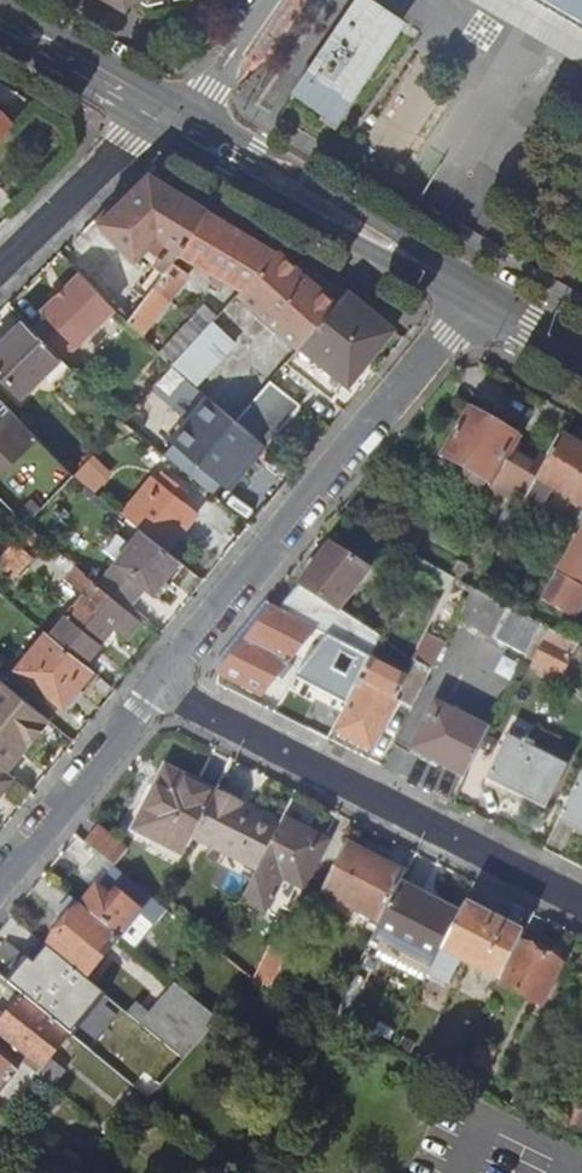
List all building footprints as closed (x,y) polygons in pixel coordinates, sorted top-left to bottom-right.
[(297,92),(335,117),(402,14),(380,0),(357,0),(297,92)] [(553,0),(470,0),(581,65),(581,17),(553,0)] [(581,17),(581,0),(553,0),(581,17)] [(12,124),(0,111),(0,135),(12,124)] [(183,187),(169,179),(147,166),(141,172),(207,210),(211,203),(183,187)] [(207,210),(141,172),(95,218),(130,253),(138,246),(167,273),(175,263),(183,253),(182,253),(207,210)] [(278,252),(207,210),(182,253),(183,253),(205,266),(201,273),(207,277),(211,271),(244,289),(278,252)] [(244,289),(239,295),(280,331),(327,281),(278,252),(244,289)] [(167,273),(129,323),(142,336),(190,274),(175,263),(167,273)] [(34,328),(55,349),(65,360),(116,309),(81,273),(66,287),(58,295),(42,311),(47,315),(34,328)] [(327,281),(280,331),(299,348),(346,292),(327,281)] [(62,283),(54,291),(58,295),(66,287),(62,283)] [(299,348),(289,359),(333,396),(347,382),(350,384),(396,328),(348,291),(346,292),(299,348)] [(26,319),(0,345),(0,372),(23,395),(44,374),(58,387),(75,371),(65,360),(55,349),(34,328),(26,319)] [(214,322),(173,367),(195,385),(235,341),(214,322)] [(131,366),(151,386),(170,367),(148,345),(145,348),(147,351),(131,366)] [(273,377),(237,419),(260,438),(268,444),(303,403),(273,377)] [(137,388),(119,407),(125,413),(143,394),(137,388)] [(237,419),(208,395),(171,439),(225,483),(260,438),(237,419)] [(0,396),(0,455),(18,438),(28,449),(1,475),(25,501),(14,511),(28,525),(75,473),(0,396)] [(489,487),(520,506),(522,504),(532,486),(537,477),(546,461),(515,442),(518,438),(470,409),(443,456),(464,469),(464,470),(465,475),(467,480),(478,486),(483,486),(486,484),(487,483),(490,484),(489,487)] [(553,486),(581,503),(581,447),(561,435),(546,461),(537,477),(553,486)] [(0,455),(0,496),(14,511),(25,501),(1,475),(28,449),(18,438),(0,455)] [(154,476),(123,513),(129,518),(167,550),(198,513),(180,497),(187,489),(164,471),(158,480),(154,476)] [(553,486),(537,477),(532,486),(522,504),(538,513),(553,486)] [(167,550),(129,518),(103,549),(118,561),(100,584),(129,608),(148,586),(154,591),(180,560),(167,550)] [(408,518),(403,527),(419,537),(424,527),(408,518)] [(18,536),(0,519),(0,555),(18,536)] [(2,565),(14,575),(34,553),(27,547),(39,534),(28,525),(18,536),(0,555),(0,563),(2,565)] [(403,527),(394,544),(410,553),(419,537),(403,527)] [(543,599),(577,619),(581,610),(581,530),(543,599)] [(309,589),(290,615),(371,656),(380,640),(338,610),(369,570),(331,544),(301,584),(309,589)] [(100,584),(77,565),(66,578),(85,594),(52,635),(86,663),(113,629),(126,639),(142,619),(129,608),(100,584)] [(309,589),(301,584),(281,610),(290,615),(309,589)] [(544,626),(473,588),(458,619),(528,658),(544,626)] [(371,657),(371,656),(290,615),(281,610),(272,606),(221,673),(264,695),(284,669),(291,674),(299,679),(300,679),(347,704),(360,679),(371,657)] [(544,626),(528,658),(538,662),(554,631),(544,626)] [(52,635),(47,631),(16,668),(63,706),(93,669),(86,663),(52,635)] [(554,631),(538,662),(537,664),(560,676),(577,644),(554,631)] [(398,699),(413,707),(446,643),(430,635),(409,677),(371,657),(360,679),(362,680),(359,685),(361,686),(338,729),(373,747),(398,699)] [(284,669),(264,695),(272,700),(291,674),(284,669)] [(8,772),(39,734),(35,730),(46,716),(0,678),(0,765),(8,772)] [(347,704),(300,679),(285,708),(315,724),(312,730),(329,739),(347,704)] [(420,751),(467,776),(491,729),(437,702),(426,724),(432,727),(420,751)] [(35,730),(39,734),(51,720),(46,716),(35,730)] [(567,767),(510,738),(491,776),(547,805),(567,767)] [(0,765),(0,794),(14,777),(8,772),(0,765)] [(134,830),(184,856),(188,848),(192,842),(194,837),(215,796),(218,790),(168,765),(134,830)] [(581,823),(581,775),(563,813),(581,823)] [(215,796),(194,837),(259,870),(280,828),(241,808),(243,804),(221,792),(219,798),(215,796)] [(563,813),(558,822),(581,834),(581,823),(563,813)] [(253,881),(245,899),(266,910),(283,875),(303,885),(327,839),(286,818),(280,828),(259,870),(253,881)] [(99,828),(87,842),(97,851),(107,859),(117,867),(129,852),(99,828)] [(194,837),(192,842),(188,848),(253,881),(259,870),(194,837)] [(347,842),(322,892),(381,921),(401,882),(406,872),(347,842)] [(107,859),(97,851),(86,864),(105,879),(111,872),(116,866),(107,859)] [(117,867),(116,866),(111,872),(119,879),(124,873),(117,867)] [(381,921),(371,940),(390,950),(394,944),(433,965),(460,912),(458,910),(455,916),(440,908),(443,904),(401,882),(381,921)] [(97,889),(82,907),(120,939),(141,914),(109,887),(103,894),(97,889)] [(82,907),(71,898),(56,917),(67,925),(49,947),(87,979),(120,939),(82,907)] [(433,965),(430,971),(448,981),(460,959),(500,979),(519,941),(523,934),(464,904),(460,912),(433,965)] [(458,910),(443,904),(440,908),(455,916),(458,910)] [(390,950),(371,940),(369,945),(427,975),(430,971),(433,965),(394,944),(390,950)] [(500,979),(498,983),(542,1005),(563,964),(519,941),(500,979)] [(254,981),(273,990),(291,952),(273,943),(254,981)] [(19,1001),(29,988),(13,976),(4,988),(19,1001)] [(560,1009),(581,1020),(581,980),(576,977),(560,1009)] [(139,1007),(132,1016),(184,1059),(218,1021),(174,984),(149,1015),(139,1007)] [(227,999),(208,984),(196,1000),(215,1015),(227,999)] [(33,1059),(28,1066),(52,1085),(63,1071),(50,1060),(66,1040),(64,1039),(78,1021),(54,1001),(51,1005),(29,988),(19,1001),(8,1016),(0,1009),(0,1032),(33,1059)] [(132,1016),(129,1014),(106,1041),(146,1074),(134,1089),(147,1100),(148,1100),(184,1059),(132,1016)] [(14,1065),(0,1053),(0,1081),(14,1065)] [(0,1081),(0,1095),(20,1070),(14,1065),(0,1081)] [(147,1100),(134,1089),(103,1127),(115,1137),(147,1100)] [(571,1134),(581,1112),(581,1103),(571,1098),(557,1126),(571,1134)] [(571,1134),(581,1139),(581,1138),(581,1112),(571,1134)]
